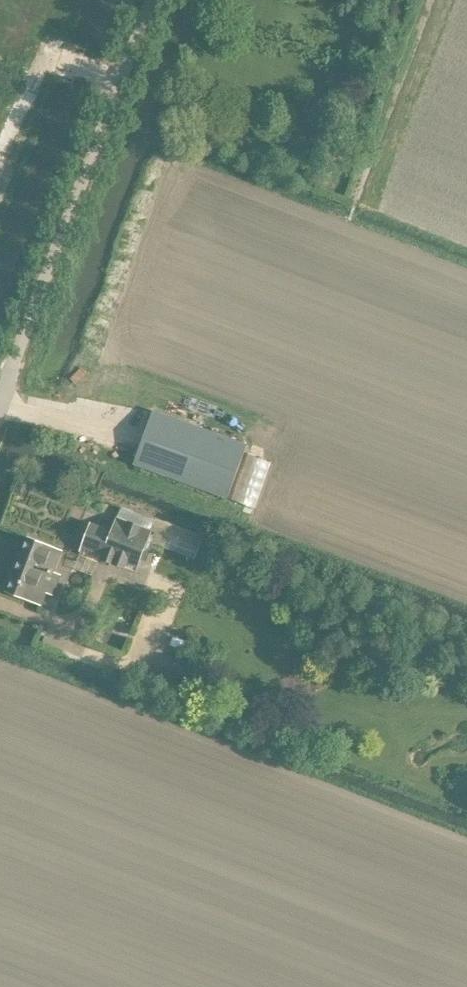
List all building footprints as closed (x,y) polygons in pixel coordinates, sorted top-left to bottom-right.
[(152,409),(132,464),(227,498),(247,444),(152,409)] [(80,546),(94,552),(100,554),(99,558),(124,568),(126,563),(137,567),(154,519),(120,507),(111,529),(90,521),(80,546)] [(171,526),(165,544),(186,550),(192,532),(171,526)] [(6,591),(41,605),(46,592),(52,595),(60,575),(54,573),(63,551),(27,537),(6,591)]
